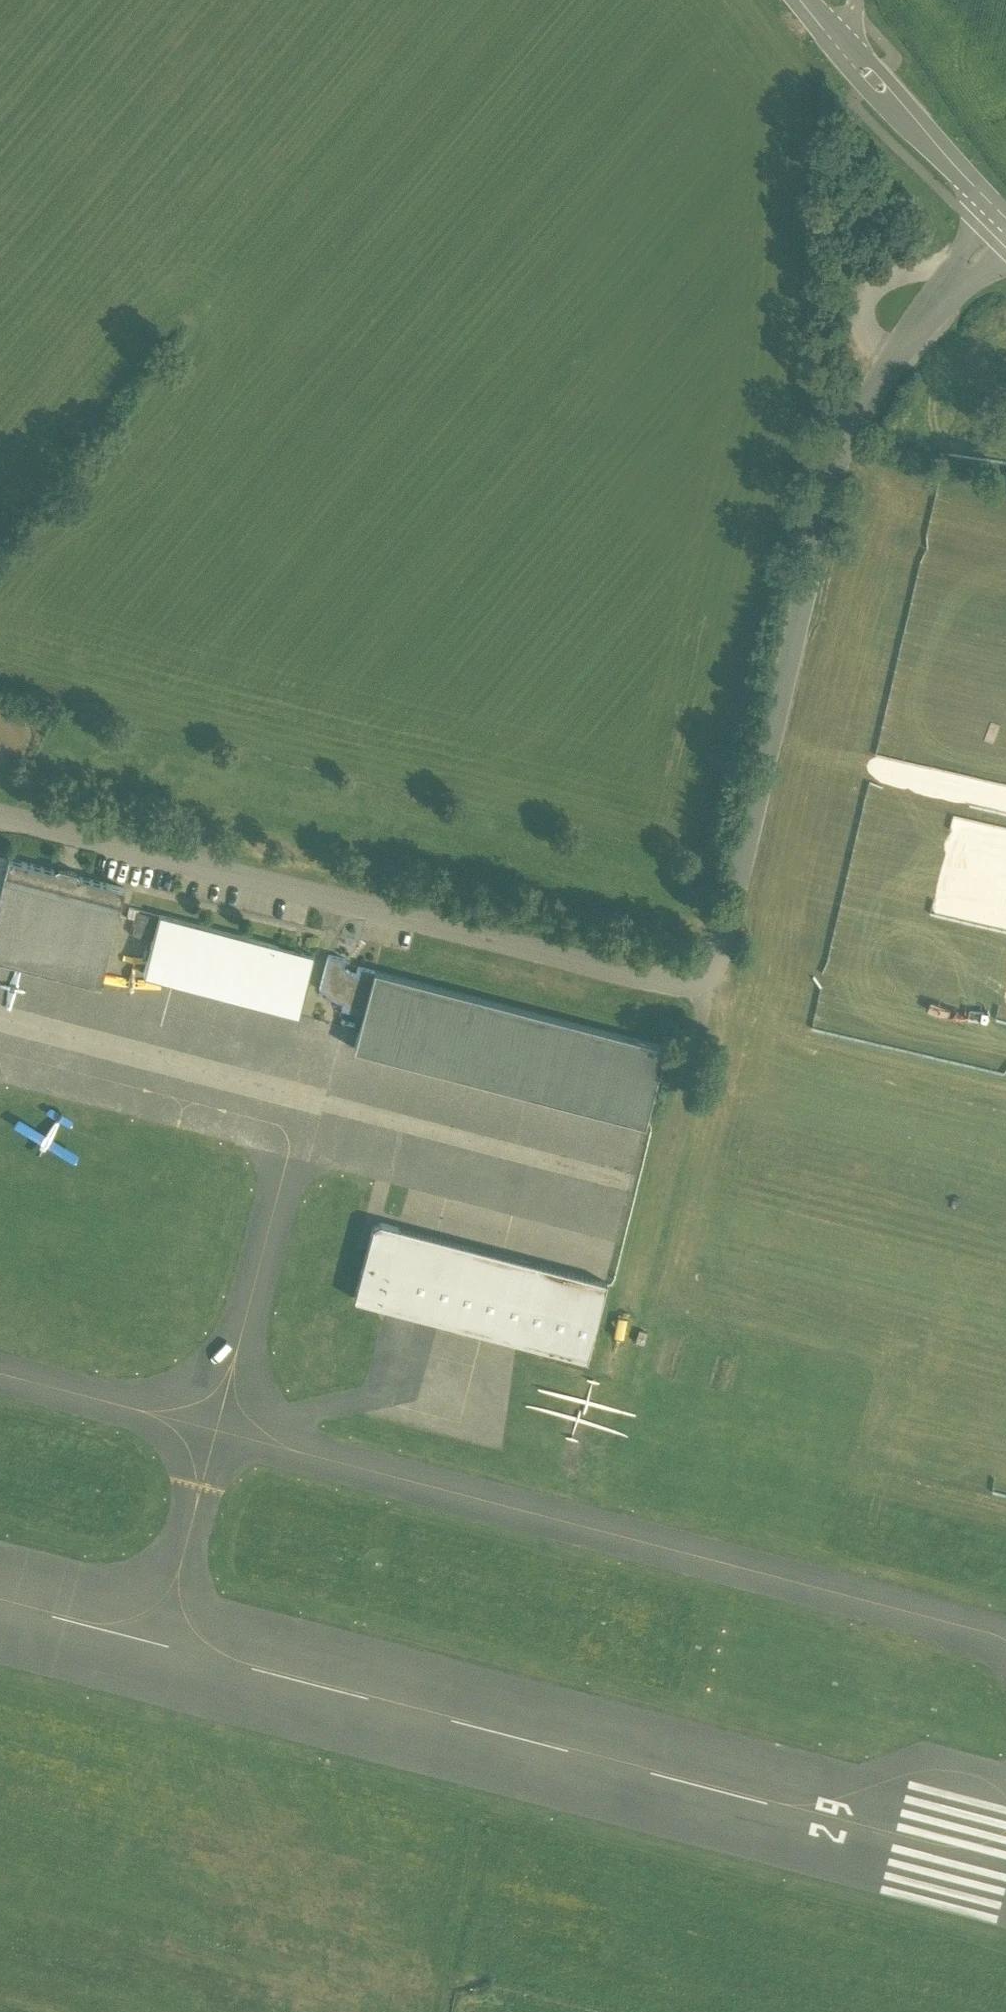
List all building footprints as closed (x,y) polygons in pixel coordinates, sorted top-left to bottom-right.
[(54,869),(8,857),(8,859),(4,874),(120,904),(125,888),(78,875),(79,874),(77,871),(67,868),(58,866),(55,868),(54,869)] [(4,874),(0,888),(0,956),(100,982),(120,904),(4,874)] [(292,949),(159,914),(143,973),(298,1014),(314,955),(302,952),(298,951),(292,949)] [(344,967),(343,966),(345,958),(328,954),(319,988),(335,1000),(343,1002),(342,1009),(363,1014),(374,970),(358,966),(356,973),(351,972),(344,967)] [(377,971),(374,970),(363,1014),(358,1030),(354,1048),(644,1124),(645,1121),(665,1046),(377,971)] [(606,1282),(380,1223),(373,1226),(367,1251),(354,1299),(379,1305),(415,1315),(482,1332),(515,1341),(586,1359),(606,1284),(606,1282)]
